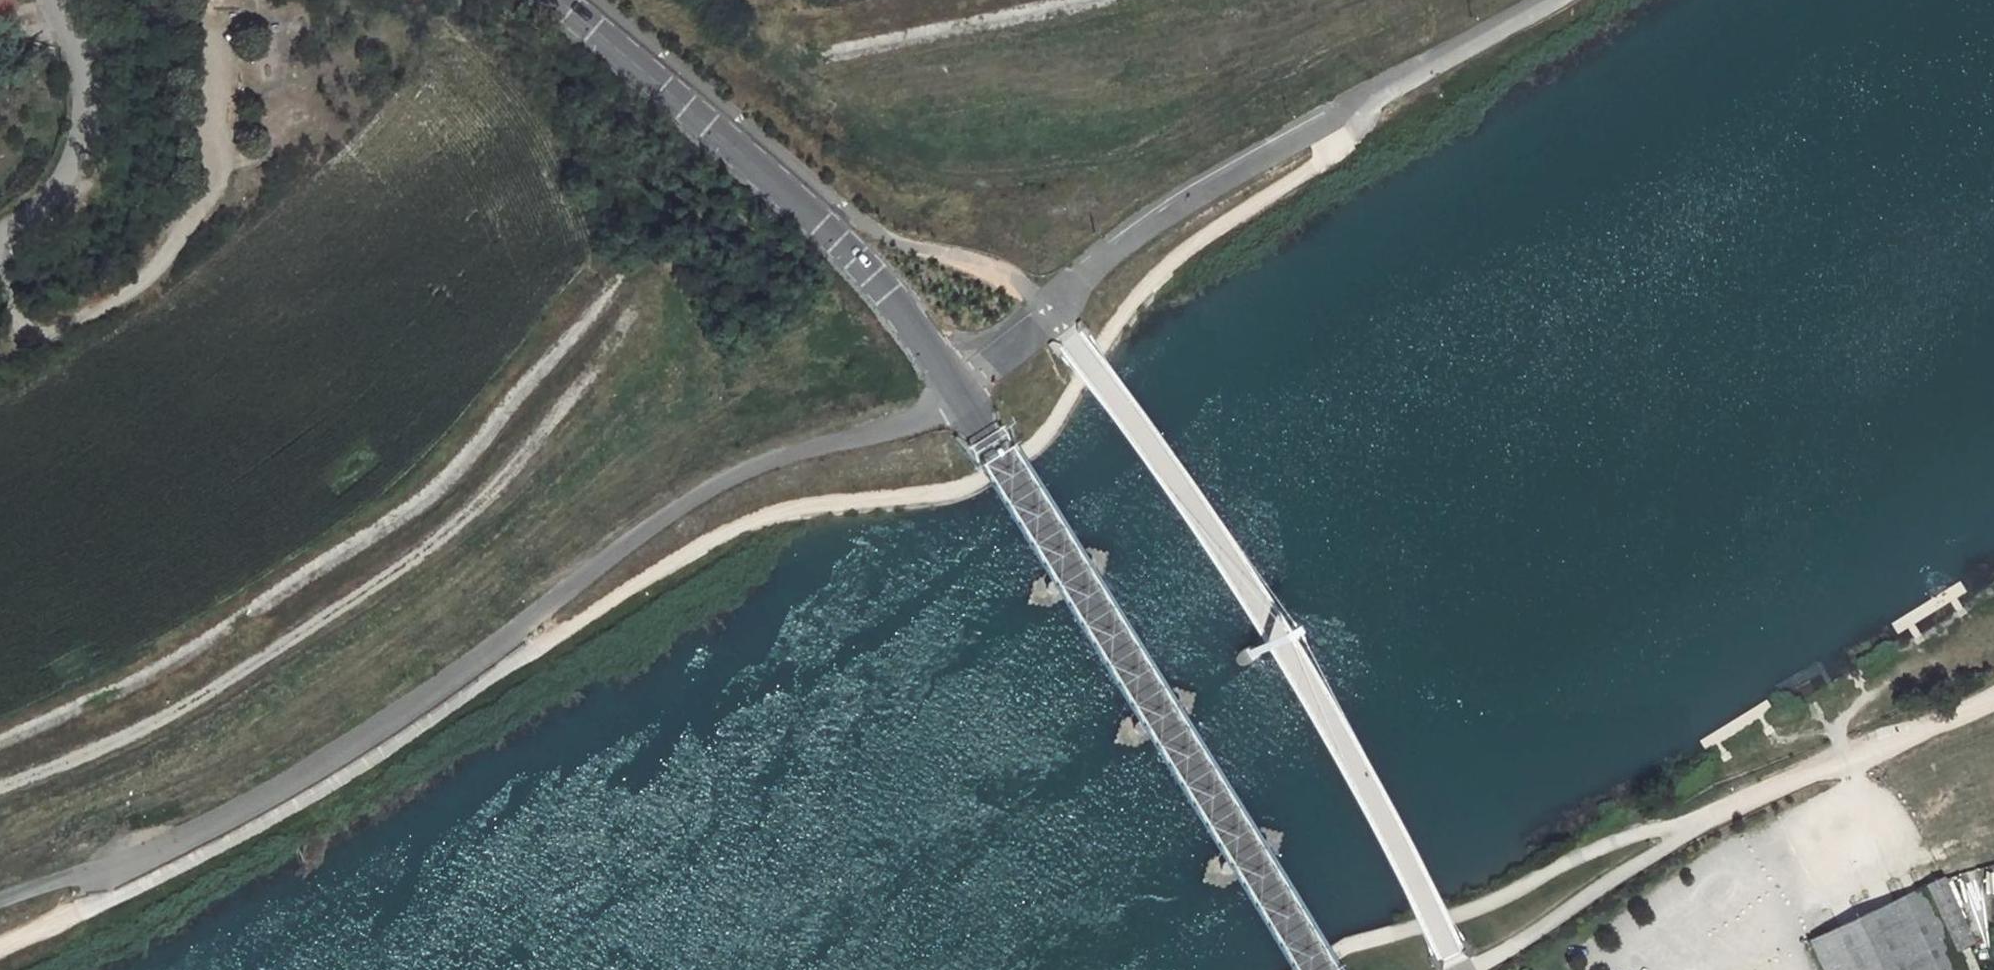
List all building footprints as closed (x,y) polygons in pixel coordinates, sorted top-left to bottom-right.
[(11,21),(10,0),(0,0),(0,22),(11,21)] [(1806,936),(1821,969),(1978,969),(1938,879),(1806,936)]
